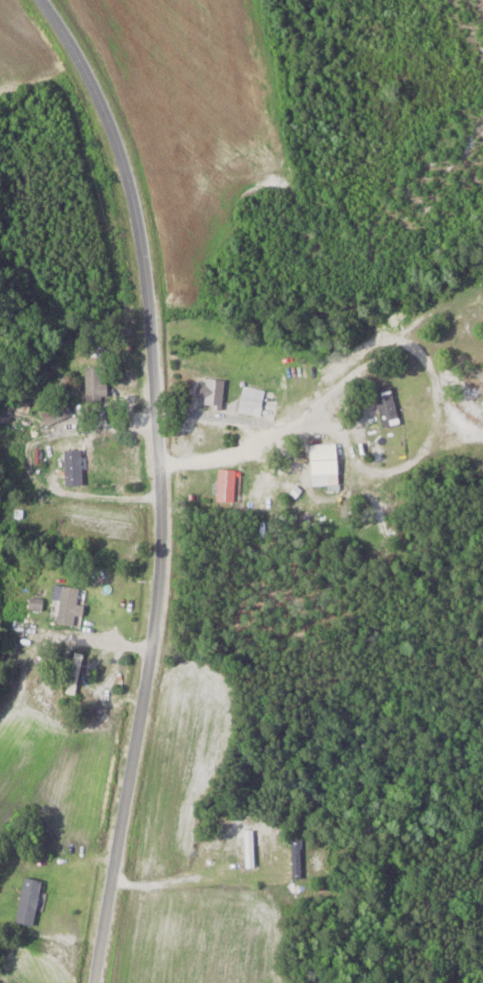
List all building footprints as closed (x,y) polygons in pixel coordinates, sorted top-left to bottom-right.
[(87,401),(110,401),(110,384),(103,384),(103,367),(87,367),(87,401)] [(226,380),(205,379),(204,408),(224,409),(226,380)] [(385,428),(403,423),(394,386),(375,391),(385,428)] [(267,393),(247,387),(239,412),(260,418),(267,393)] [(48,412),(51,423),(65,419),(61,408),(48,412)] [(65,444),(65,481),(85,481),(85,444),(65,444)] [(340,475),(340,444),(313,444),(313,475),(340,475)] [(219,501),(238,501),(238,469),(219,469),(219,501)] [(76,626),(81,588),(62,585),(57,624),(76,626)] [(32,609),(44,610),(45,598),(32,598),(32,609)] [(87,654),(77,652),(67,692),(76,694),(87,654)] [(246,867),(255,867),(255,830),(246,830),(246,867)] [(44,881),(25,878),(16,923),(36,926),(44,881)]
